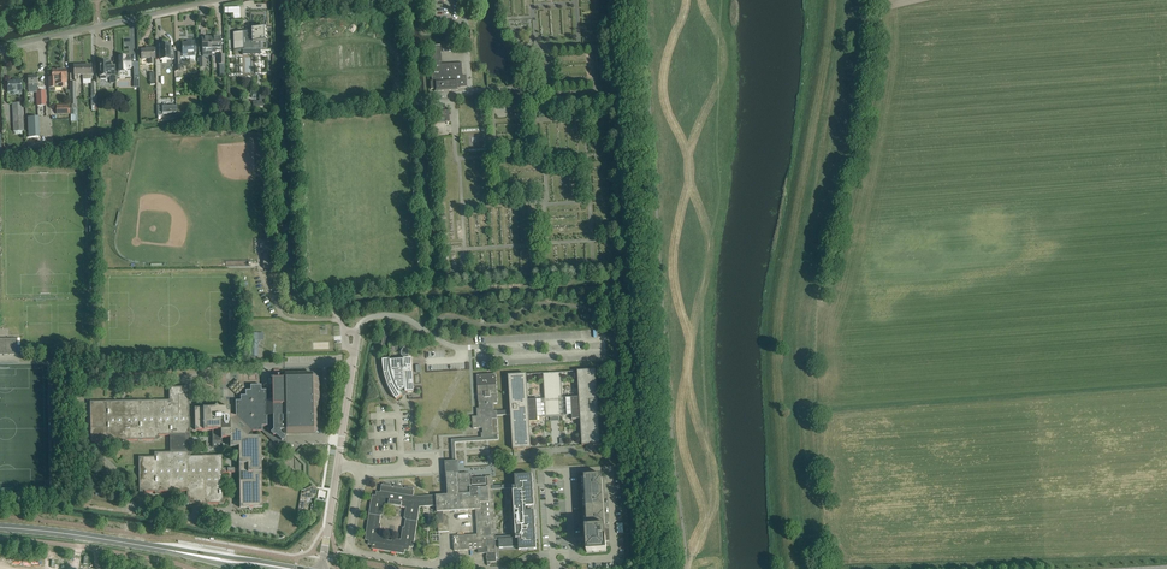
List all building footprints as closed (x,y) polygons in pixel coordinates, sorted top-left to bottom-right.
[(233,32),(234,47),(244,46),(244,44),(252,44),(252,49),(268,48),(267,27),(265,27),(265,12),(250,12),(250,27),(251,32),(244,33),(243,31),(233,32)] [(211,37),(202,37),(203,52),(203,55),(212,55),(212,52),(215,52),(216,51),(221,51),(220,37),(211,37)] [(187,43),(182,43),(183,48),(183,52),(183,56),(188,56),(190,56),(190,63),(195,63),(195,52),(195,47),(195,41),(189,41),(189,43),(187,43)] [(160,45),(160,60),(175,59),(174,48),(170,48),(170,45),(166,45),(166,44),(161,44),(161,45),(160,45)] [(466,87),(466,79),(462,79),(461,63),(441,64),(440,46),(430,47),(431,77),(435,77),(435,81),(430,81),(431,89),(434,89),(435,91),(457,90),(457,86),(460,86),(460,87),(466,87)] [(154,57),(154,47),(146,47),(146,48),(146,49),(141,49),(142,58),(149,58),(149,63),(153,63),(153,57),(154,57)] [(126,56),(119,56),(119,70),(126,69),(126,68),(131,68),(131,57),(126,57),(126,56)] [(115,85),(115,65),(110,65),(110,60),(110,61),(107,61),(107,60),(101,60),(101,62),(100,62),(100,76),(101,76),(101,79),(106,78),(106,77),(110,77),(111,83),(115,83),(115,85)] [(83,66),(74,66),(74,72),(75,79),(78,79),(78,75),(83,75),(83,79),(88,79),(92,79),(91,72),(91,66),(83,66)] [(67,87),(66,76),(66,70),(52,70),(52,73),(49,73),(50,91),(55,91),(55,88),(67,87)] [(37,75),(28,76),(28,82),(28,88),(38,87),(38,81),(37,75)] [(8,87),(8,91),(13,91),(13,90),(22,90),(22,85),(21,79),(15,79),(15,81),(8,81),(8,87)] [(38,91),(37,91),(37,105),(37,106),(38,105),(46,105),(45,91),(38,91)] [(24,130),(23,103),(12,103),(14,131),(24,130)] [(446,121),(445,110),(436,111),(436,122),(449,122),(449,121),(446,121)] [(39,117),(28,118),(29,139),(40,138),(39,117)] [(260,251),(261,251),(261,253),(263,253),(263,268),(273,268),(273,241),(268,241),(268,240),(260,240),(260,251)] [(258,333),(251,333),(251,357),(258,357),(258,351),(258,339),(264,339),(264,333),(258,333)] [(0,338),(0,354),(18,354),(17,338),(0,338)] [(390,359),(383,359),(383,362),(383,364),(383,367),(384,369),(384,372),(385,374),(385,377),(386,379),(387,382),(388,384),(389,386),(390,389),(391,391),(392,393),(393,395),(395,397),(396,400),(403,395),(400,391),(401,390),(402,391),(402,392),(404,390),(404,389),(405,388),(406,392),(408,392),(408,393),(413,393),(413,392),(414,391),(414,386),(412,387),(412,384),(411,372),(413,372),(412,357),(404,358),(404,357),(405,356),(406,356),(407,355),(408,355),(408,354),(409,353),(409,352),(409,351),(409,350),(409,349),(408,349),(408,348),(409,348),(409,347),(408,347),(407,347),(406,347),(405,347),(404,348),(403,348),(403,349),(402,349),(402,350),(401,351),(401,352),(401,353),(401,357),(401,360),(390,361),(390,359)] [(373,495),(372,500),(371,500),(366,535),(366,540),(369,540),(368,544),(372,545),(372,549),(404,554),(405,550),(409,551),(409,550),(410,547),(413,547),(414,542),(420,507),(437,506),(437,512),(438,532),(449,531),(448,515),(443,516),(443,512),(476,509),(478,534),(453,536),(454,550),(479,549),(480,553),(485,553),(487,553),(487,556),(487,559),(488,565),(488,562),(497,562),(496,558),(497,558),(497,555),(496,555),(495,540),(495,537),(492,489),(492,486),(491,477),(486,477),(486,478),(485,478),(470,478),(469,473),(459,474),(457,474),(456,461),(455,442),(498,440),(498,435),(498,434),(498,428),(498,427),(497,419),(497,415),(511,414),(513,449),(531,448),(530,422),(538,422),(538,418),(572,415),(572,420),(581,419),(582,445),(600,444),(596,370),(578,371),(579,397),(563,398),(561,372),(543,373),(545,399),(528,400),(527,374),(509,375),(511,410),(497,411),(494,411),(493,404),(498,403),(497,384),(496,373),(477,374),(477,386),(478,400),(479,400),(479,407),(479,408),(477,408),(477,416),(472,416),(473,428),(483,428),(483,433),(481,433),(482,438),(452,439),(453,461),(453,468),(446,468),(446,473),(447,485),(448,495),(419,496),(413,496),(414,490),(413,490),(414,488),(409,487),(405,487),(405,489),(402,488),(403,486),(394,485),(394,487),(391,487),(391,484),(383,483),(383,485),(382,485),(381,492),(377,491),(376,496),(373,495)] [(176,387),(169,388),(169,400),(137,400),(106,401),(90,401),(91,428),(91,433),(91,442),(107,441),(107,442),(107,444),(111,444),(111,443),(111,442),(111,441),(122,441),(127,441),(138,441),(158,440),(158,436),(170,436),(170,444),(169,444),(168,442),(133,443),(133,450),(169,449),(169,448),(170,448),(170,452),(154,452),(155,457),(139,457),(139,471),(139,474),(139,486),(139,492),(187,491),(187,493),(187,504),(223,503),(223,473),(239,472),(240,508),(263,507),(262,461),(263,459),(264,459),(264,458),(263,458),(261,456),(261,439),(261,437),(252,437),(252,431),(262,431),(268,436),(271,433),(273,436),(276,436),(281,441),(284,441),(285,440),(285,437),(280,433),(280,431),(320,430),(319,377),(316,377),(291,378),(287,378),(285,378),(272,378),(272,392),(266,392),(266,389),(261,389),(261,385),(258,385),(255,385),(250,386),(250,391),(245,391),(245,396),(240,396),(240,401),(235,401),(236,408),(236,416),(230,416),(230,408),(219,408),(217,406),(214,409),(194,409),(195,418),(192,418),(190,418),(189,387),(176,387)] [(602,474),(584,475),(584,478),(585,491),(585,495),(586,508),(586,512),(587,524),(587,526),(587,527),(584,527),(584,528),(585,528),(586,532),(586,534),(586,540),(587,550),(592,550),(592,552),(601,551),(601,549),(606,549),(605,526),(603,526),(600,483),(600,478),(601,478),(602,478),(602,479),(602,474)] [(492,486),(492,489),(513,488),(516,535),(495,537),(495,540),(499,540),(499,548),(519,547),(519,550),(537,549),(536,535),(535,518),(534,506),(533,489),(532,475),(515,476),(516,484),(492,486)] [(314,510),(317,489),(313,485),(301,490),(297,518),(300,518),(307,515),(305,515),(304,513),(304,510),(305,507),(307,505),(304,502),(306,500),(308,499),(310,499),(313,498),(312,494),(315,494),(315,491),(316,491),(313,510),(314,510)]
